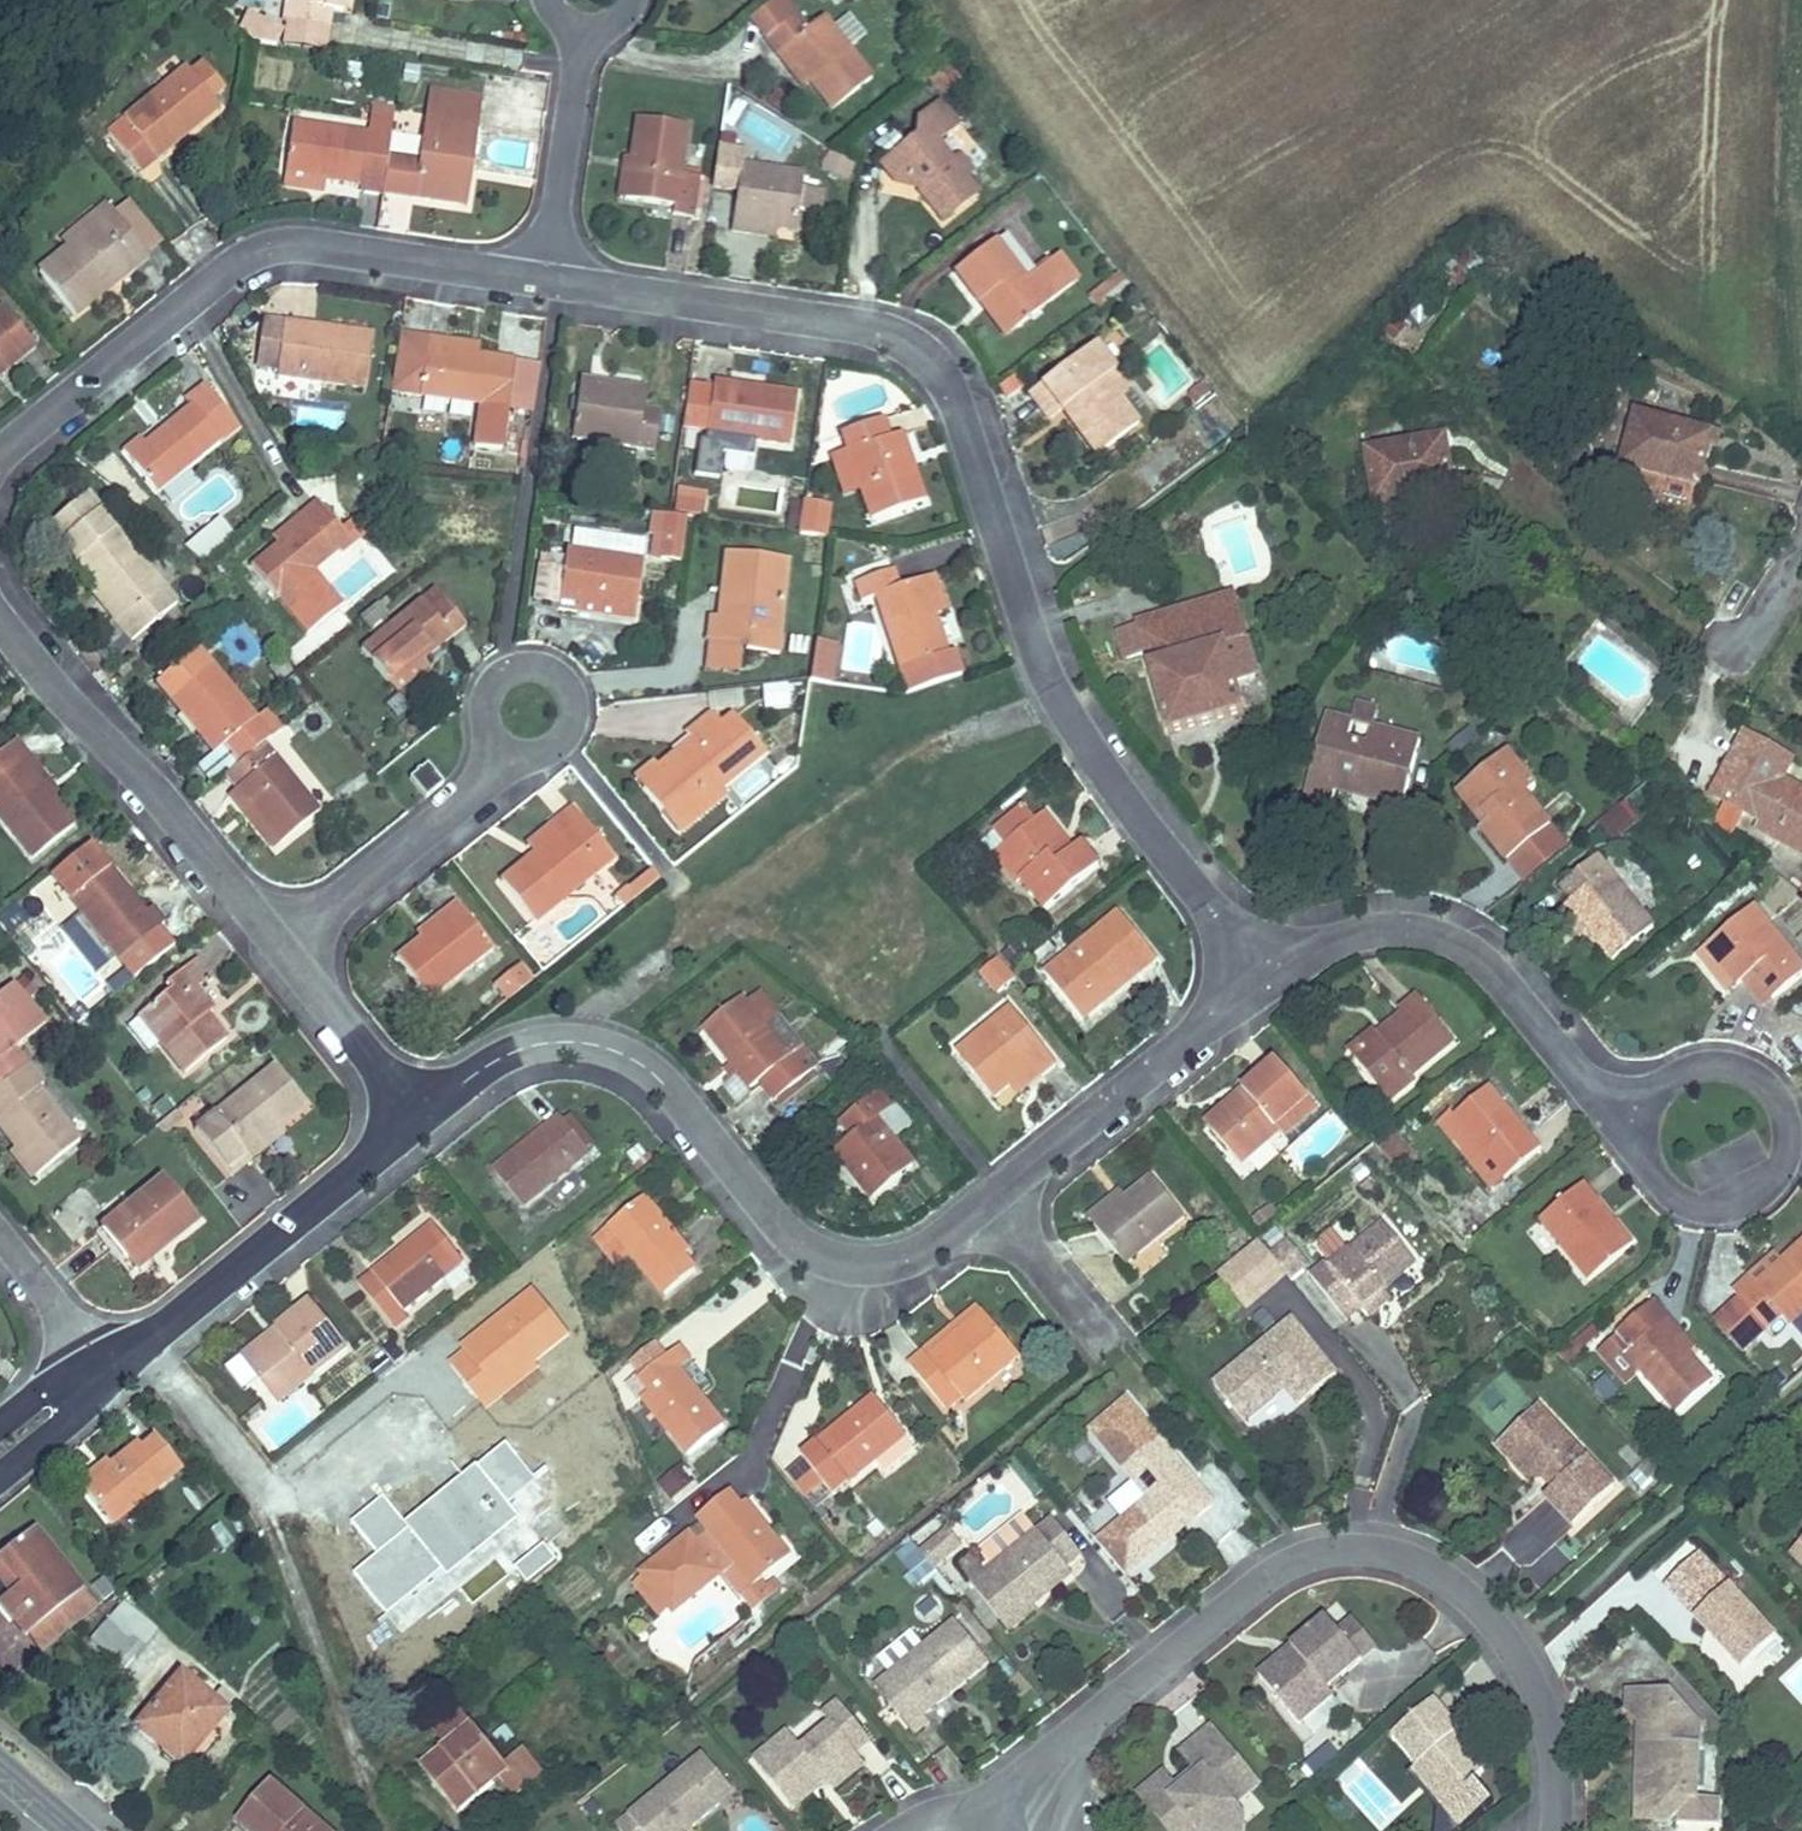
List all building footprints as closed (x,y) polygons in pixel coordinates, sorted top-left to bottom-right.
[(329,29),(332,11),(344,12),(346,0),(294,0),(294,4),(287,3),(285,23),(287,23),(329,29)] [(344,12),(351,13),(352,0),(346,0),(344,12)] [(848,12),(832,22),(847,46),(863,36),(848,12)] [(786,53),(809,81),(832,110),(871,79),(822,17),(807,29),(795,14),(764,38),(780,58),(786,53)] [(252,15),(238,30),(252,42),(277,46),(279,29),(252,15)] [(326,52),(329,29),(287,23),(285,46),(326,52)] [(803,87),(809,81),(786,53),(780,58),(803,87)] [(183,125),(213,101),(211,100),(224,89),(204,64),(191,74),(187,69),(108,132),(140,171),(189,132),(183,125)] [(948,64),(939,71),(950,85),(959,78),(948,64)] [(403,81),(417,83),(420,68),(405,66),(403,81)] [(950,85),(939,71),(927,81),(938,95),(950,85)] [(463,170),(471,171),(482,99),(428,91),(421,141),(419,158),(388,154),(382,195),(458,206),(463,170)] [(218,108),(213,101),(183,125),(189,132),(218,108)] [(913,179),(922,189),(932,202),(930,203),(944,220),(977,194),(964,179),(971,173),(958,157),(951,163),(935,144),(957,126),(938,103),(917,120),(915,138),(880,166),(896,185),(904,180),(906,180),(908,180),(909,181),(911,180),(912,180),(913,179)] [(388,154),(390,137),(394,110),(372,107),(368,135),(292,124),(285,174),(324,180),(360,185),(359,191),(382,195),(388,154)] [(631,160),(625,200),(674,207),(673,215),(694,218),(701,176),(681,173),(688,127),(637,119),(631,160)] [(421,141),(390,137),(388,154),(419,158),(421,141)] [(619,198),(625,200),(631,160),(625,158),(619,198)] [(754,225),(777,229),(796,232),(804,175),(741,166),(735,204),(732,223),(731,231),(752,234),(754,225)] [(466,207),(471,171),(463,170),(458,206),(466,207)] [(322,193),(324,180),(285,174),(283,187),(322,193)] [(896,185),(922,189),(913,179),(912,180),(911,180),(909,181),(908,180),(906,180),(904,180),(896,185)] [(714,220),(732,223),(735,204),(717,201),(714,220)] [(126,203),(114,213),(148,257),(161,246),(126,203)] [(64,242),(70,248),(114,213),(108,206),(64,242)] [(114,213),(70,248),(40,272),(74,315),(148,257),(114,213)] [(776,238),(777,229),(754,225),(752,234),(776,238)] [(1073,285),(1053,259),(1025,282),(993,241),(955,272),(979,303),(986,298),(1013,332),(1073,285)] [(1059,255),(1053,259),(1073,285),(1079,280),(1059,255)] [(1129,288),(1119,275),(1089,298),(1098,311),(1129,288)] [(1006,337),(1013,332),(986,298),(979,303),(1006,337)] [(36,347),(4,306),(0,309),(0,375),(36,347)] [(278,369),(277,375),(367,388),(374,336),(263,320),(257,366),(278,369)] [(445,352),(447,342),(399,335),(390,392),(481,405),(474,447),(502,451),(515,363),(469,356),(445,352)] [(471,346),(447,342),(445,352),(469,356),(471,346)] [(1105,379),(1111,374),(1113,371),(1093,345),(1031,392),(1051,419),(1063,410),(1098,455),(1137,425),(1114,396),(1117,395),(1105,379)] [(1122,390),(1111,374),(1105,379),(1117,395),(1122,390)] [(684,409),(709,413),(713,382),(689,379),(684,409)] [(581,380),(580,386),(608,390),(609,384),(581,380)] [(725,436),(757,441),(789,445),(796,394),(713,382),(709,413),(703,452),(722,455),(722,451),(725,436)] [(1204,383),(1189,394),(1197,405),(1212,393),(1204,383)] [(608,390),(580,386),(572,438),(638,448),(643,411),(647,390),(609,384),(608,390)] [(160,434),(158,432),(144,443),(139,438),(123,451),(157,493),(239,427),(204,385),(185,400),(190,406),(174,419),(176,421),(160,434)] [(661,413),(643,411),(638,448),(656,450),(661,413)] [(1661,475),(1699,485),(1709,450),(1702,448),(1706,431),(1637,412),(1622,464),(1661,475)] [(1222,414),(1198,434),(1214,453),(1238,432),(1222,414)] [(174,419),(158,432),(160,434),(176,421),(174,419)] [(849,453),(861,490),(872,520),(924,502),(901,435),(889,439),(883,420),(843,434),(849,453)] [(1721,435),(1706,431),(1702,448),(1709,450),(1716,452),(1721,435)] [(755,456),(757,441),(725,436),(722,451),(755,456)] [(1446,437),(1439,439),(1442,455),(1449,455),(1446,437)] [(1442,455),(1439,439),(1368,451),(1377,504),(1455,490),(1449,455),(1442,455)] [(846,495),(861,490),(849,453),(833,458),(846,495)] [(1695,498),(1699,485),(1661,475),(1657,488),(1695,498)] [(274,490),(263,477),(248,488),(259,501),(274,490)] [(702,501),(675,497),(673,511),(700,516),(702,501)] [(306,520),(277,544),(251,567),(279,600),(338,550),(341,554),(353,544),(317,501),(301,514),(306,520)] [(824,537),(828,508),(805,505),(800,534),(824,537)] [(125,619),(119,624),(132,640),(176,604),(100,509),(62,540),(99,587),(125,619)] [(272,538),(277,544),(306,520),(301,514),(272,538)] [(651,558),(681,562),(686,518),(654,514),(651,535),(654,536),(651,558)] [(217,520),(187,543),(199,558),(229,536),(217,520)] [(1089,551),(1081,527),(1050,537),(1058,561),(1089,551)] [(579,605),(636,614),(646,540),(573,530),(570,552),(567,551),(558,611),(578,613),(579,605)] [(746,645),(745,651),(780,655),(781,637),(779,636),(787,560),(726,553),(722,592),(733,593),(732,601),(728,601),(727,618),(719,617),(712,616),(709,640),(713,641),(746,645)] [(540,566),(535,602),(558,606),(563,569),(540,566)] [(932,614),(921,581),(920,580),(898,587),(892,570),(855,583),(862,602),(875,597),(901,670),(946,655),(932,614)] [(933,577),(921,581),(932,614),(944,610),(933,577)] [(94,592),(119,624),(125,619),(99,587),(94,592)] [(391,687),(423,662),(465,627),(435,590),(361,650),(391,687)] [(722,592),(719,617),(727,618),(728,601),(732,601),(733,593),(722,592)] [(1233,597),(1169,616),(1176,638),(1169,649),(1178,660),(1246,640),(1233,597)] [(635,622),(636,614),(579,605),(578,613),(635,622)] [(1176,638),(1169,616),(1117,631),(1125,660),(1146,654),(1169,736),(1244,714),(1235,683),(1257,676),(1246,640),(1178,660),(1169,649),(1176,638)] [(834,682),(836,641),(812,639),(809,681),(834,682)] [(743,674),(745,651),(746,645),(713,641),(710,670),(743,674)] [(198,649),(183,661),(198,678),(212,666),(198,649)] [(215,752),(226,743),(242,762),(264,743),(265,742),(271,738),(256,720),(212,666),(198,678),(183,661),(158,681),(215,752)] [(427,668),(423,662),(391,687),(397,693),(427,668)] [(760,709),(788,706),(786,682),(758,684),(760,709)] [(1353,722),(1372,727),(1377,711),(1358,706),(1353,722)] [(266,711),(256,720),(271,738),(282,730),(266,711)] [(1385,789),(1407,796),(1421,740),(1372,727),(1368,746),(1348,741),(1353,722),(1326,715),(1305,796),(1332,804),(1337,782),(1341,784),(1339,792),(1350,795),(1352,787),(1383,795),(1385,789)] [(662,775),(643,790),(678,834),(695,821),(686,809),(702,796),(703,786),(697,779),(702,775),(710,776),(720,788),(764,753),(734,716),(722,726),(715,717),(709,717),(686,736),(692,743),(703,756),(698,760),(695,756),(693,757),(686,748),(658,771),(662,775)] [(1372,727),(1353,722),(1348,741),(1368,746),(1372,727)] [(1631,732),(1621,724),(1616,730),(1626,738),(1631,732)] [(1713,794),(1726,801),(1754,750),(1789,770),(1794,761),(1746,734),(1713,794)] [(40,771),(16,741),(0,754),(0,818),(33,859),(74,827),(51,800),(33,776),(40,771)] [(242,762),(225,775),(281,844),(321,811),(265,742),(264,743),(242,762)] [(692,743),(686,748),(693,757),(695,756),(698,760),(703,756),(692,743)] [(1509,750),(1499,758),(1513,776),(1523,769),(1509,750)] [(1742,810),(1761,821),(1757,828),(1801,853),(1801,789),(1784,779),(1789,770),(1754,750),(1726,801),(1742,810)] [(1513,776),(1499,758),(1464,785),(1491,821),(1485,825),(1482,828),(1509,861),(1551,827),(1526,795),(1537,786),(1523,769),(1513,776)] [(635,781),(643,790),(662,775),(658,771),(654,765),(635,781)] [(58,794),(40,771),(33,776),(51,800),(58,794)] [(726,795),(720,788),(710,776),(702,775),(697,779),(703,786),(702,796),(686,809),(695,821),(726,795)] [(1458,791),(1485,825),(1491,821),(1464,785),(1458,791)] [(1400,821),(1407,796),(1385,789),(1383,795),(1378,815),(1400,821)] [(1730,833),(1742,810),(1726,801),(1715,821),(1730,833)] [(1614,840),(1639,819),(1624,802),(1599,822),(1614,840)] [(1053,843),(1061,836),(1044,815),(1036,823),(1023,807),(995,830),(1008,845),(995,855),(1019,884),(1023,881),(1047,910),(1101,867),(1082,845),(1074,851),(1066,858),(1053,843)] [(563,832),(535,855),(501,882),(534,923),(614,858),(574,809),(556,823),(563,832)] [(528,846),(535,855),(563,832),(556,823),(528,846)] [(1074,851),(1061,836),(1053,843),(1066,858),(1074,851)] [(1569,904),(1591,932),(1613,960),(1654,928),(1598,858),(1564,884),(1576,899),(1569,904)] [(92,925),(105,942),(120,960),(166,922),(153,906),(146,912),(110,868),(71,900),(92,925)] [(653,869),(628,888),(636,897),(660,878),(653,869)] [(636,897),(628,888),(616,897),(624,907),(636,897)] [(443,921),(421,939),(396,959),(429,999),(493,948),(457,903),(439,917),(443,921)] [(1584,937),(1591,932),(1569,904),(1562,910),(1584,937)] [(1775,999),(1801,978),(1801,964),(1756,907),(1697,954),(1728,993),(1745,981),(1754,974),(1775,999)] [(1101,1000),(1156,957),(1120,913),(1045,974),(1083,1021),(1104,1004),(1101,1000)] [(417,934),(421,939),(443,921),(439,917),(417,934)] [(94,950),(105,942),(92,925),(81,935),(94,950)] [(995,956),(976,973),(996,995),(1015,978),(995,956)] [(1158,959),(1156,957),(1101,1000),(1104,1004),(1158,959)] [(140,1017),(161,1042),(185,1073),(227,1040),(210,1019),(207,1023),(203,1018),(207,1015),(213,1010),(196,989),(210,977),(196,959),(167,984),(172,990),(139,1016),(140,1017)] [(508,1000),(532,981),(520,966),(495,985),(508,1000)] [(1766,1007),(1775,999),(1754,974),(1745,981),(1766,1007)] [(0,1010),(0,1087),(27,1065),(15,1050),(46,1024),(13,983),(0,994),(0,1008),(1,1009),(0,1010)] [(781,1096),(813,1070),(816,1068),(800,1047),(804,1044),(761,992),(748,1004),(743,998),(704,1029),(733,1065),(752,1089),(762,1081),(777,1100),(781,1096)] [(1382,1040),(1378,1035),(1375,1032),(1357,1047),(1369,1062),(1361,1068),(1376,1087),(1384,1080),(1397,1096),(1416,1081),(1413,1077),(1456,1042),(1419,996),(1400,1012),(1403,1015),(1386,1029),(1390,1034),(1382,1040)] [(1032,1063),(1042,1076),(1057,1064),(1012,1007),(957,1052),(994,1098),(1012,1084),(1027,1072),(1024,1069),(1032,1063)] [(149,1051),(161,1042),(140,1017),(128,1026),(149,1051)] [(1386,1029),(1378,1035),(1382,1040),(1390,1034),(1386,1029)] [(869,1055),(857,1040),(854,1043),(846,1033),(822,1052),(830,1061),(821,1064),(836,1082),(869,1055)] [(1349,1053),(1361,1068),(1369,1062),(1357,1047),(1349,1053)] [(1276,1126),(1308,1098),(1277,1062),(1243,1091),(1249,1098),(1212,1131),(1241,1165),(1280,1131),(1276,1126)] [(1021,1094),(1042,1076),(1032,1063),(1024,1069),(1027,1072),(1012,1084),(1021,1094)] [(39,1174),(80,1140),(38,1088),(43,1084),(27,1065),(0,1087),(0,1126),(17,1148),(39,1174)] [(246,1153),(278,1128),(306,1105),(275,1065),(195,1131),(232,1175),(251,1160),(246,1153)] [(756,1093),(752,1089),(733,1065),(726,1071),(732,1078),(726,1083),(743,1104),(756,1093)] [(819,1076),(813,1070),(781,1096),(787,1103),(819,1076)] [(1389,1102),(1397,1096),(1384,1080),(1376,1087),(1389,1102)] [(1453,1116),(1504,1179),(1541,1149),(1490,1085),(1453,1116)] [(1206,1124),(1212,1131),(1249,1098),(1243,1091),(1206,1124)] [(854,1138),(845,1145),(835,1153),(873,1201),(915,1166),(879,1120),(894,1109),(879,1092),(841,1122),(854,1138)] [(1317,1107),(1308,1098),(1276,1126),(1280,1131),(1284,1135),(1317,1107)] [(168,1117),(174,1124),(182,1118),(176,1111),(168,1117)] [(1492,1189),(1504,1179),(1453,1116),(1440,1126),(1492,1189)] [(164,1133),(174,1124),(168,1117),(158,1125),(164,1133)] [(586,1148),(566,1123),(562,1118),(495,1172),(524,1208),(591,1154),(586,1148)] [(572,1118),(566,1123),(586,1148),(593,1143),(572,1118)] [(833,1130),(845,1145),(854,1138),(841,1122),(833,1130)] [(283,1134),(278,1128),(246,1153),(251,1160),(283,1134)] [(1415,1156),(1396,1136),(1380,1151),(1400,1171),(1415,1156)] [(34,1178),(39,1174),(17,1148),(13,1152),(34,1178)] [(1118,1209),(1111,1200),(1089,1218),(1127,1265),(1185,1218),(1153,1178),(1125,1201),(1127,1202),(1118,1209)] [(101,1230),(135,1272),(198,1221),(164,1179),(101,1230)] [(1594,1203),(1599,1200),(1586,1184),(1541,1220),(1590,1282),(1635,1245),(1616,1221),(1611,1224),(1594,1203)] [(1119,1194),(1111,1200),(1118,1209),(1127,1202),(1125,1201),(1119,1194)] [(610,1226),(631,1252),(666,1295),(696,1271),(685,1256),(690,1253),(645,1197),(610,1226)] [(1616,1221),(1599,1200),(1594,1203),(1611,1224),(1616,1221)] [(392,1324),(407,1313),(466,1265),(433,1224),(360,1284),(392,1324)] [(1357,1303),(1362,1309),(1384,1291),(1416,1264),(1384,1224),(1330,1268),(1327,1265),(1311,1278),(1342,1315),(1357,1303)] [(618,1264),(631,1252),(610,1226),(596,1237),(618,1264)] [(1269,1256),(1286,1276),(1288,1279),(1307,1263),(1288,1240),(1269,1256)] [(1286,1276),(1269,1256),(1259,1243),(1220,1275),(1247,1308),(1286,1276)] [(1751,1279),(1750,1277),(1734,1291),(1769,1330),(1783,1317),(1791,1327),(1801,1317),(1801,1247),(1784,1263),(1758,1286),(1751,1279)] [(1778,1256),(1751,1279),(1758,1286),(1784,1263),(1778,1256)] [(1391,1299),(1384,1291),(1362,1309),(1369,1317),(1391,1299)] [(1665,1322),(1670,1316),(1655,1299),(1616,1333),(1618,1334),(1600,1350),(1628,1382),(1640,1371),(1677,1413),(1715,1380),(1691,1352),(1665,1322)] [(283,1337),(248,1365),(278,1404),(348,1349),(313,1303),(278,1331),(283,1337)] [(1347,1321),(1362,1309),(1357,1303),(1342,1315),(1347,1321)] [(980,1307),(926,1353),(930,1358),(985,1312),(980,1307)] [(1255,1318),(1266,1331),(1276,1323),(1265,1309),(1255,1318)] [(930,1358),(926,1353),(925,1351),(909,1364),(946,1407),(961,1394),(966,1402),(1021,1356),(985,1312),(930,1358)] [(410,1317),(407,1313),(392,1324),(396,1329),(410,1317)] [(1697,1347),(1670,1316),(1665,1322),(1691,1352),(1697,1347)] [(1280,1380),(1286,1387),(1301,1405),(1337,1375),(1293,1322),(1215,1386),(1227,1399),(1244,1422),(1277,1395),(1271,1387),(1280,1380)] [(1587,1331),(1594,1340),(1602,1334),(1595,1324),(1587,1331)] [(243,1358),(248,1365),(283,1337),(278,1331),(243,1358)] [(1581,1351),(1594,1340),(1587,1331),(1573,1342),(1571,1338),(1556,1350),(1569,1365),(1583,1353),(1581,1351)] [(675,1374),(680,1371),(692,1361),(680,1347),(641,1379),(638,1375),(626,1384),(640,1401),(644,1397),(690,1455),(725,1426),(698,1394),(694,1398),(675,1374)] [(228,1368),(242,1389),(256,1379),(242,1358),(228,1368)] [(698,1394),(680,1371),(675,1374),(694,1398),(698,1394)] [(1277,1395),(1286,1387),(1280,1380),(1271,1387),(1277,1395)] [(875,1396),(870,1400),(885,1419),(890,1415),(875,1396)] [(308,1398),(269,1426),(283,1444),(321,1416),(308,1398)] [(1188,1510),(1196,1518),(1214,1503),(1127,1399),(1091,1430),(1148,1499),(1119,1523),(1122,1527),(1100,1545),(1126,1577),(1185,1527),(1178,1519),(1188,1510)] [(876,1461),(906,1438),(908,1436),(890,1415),(885,1419),(870,1400),(802,1456),(805,1460),(823,1482),(834,1496),(876,1461)] [(1559,1485),(1554,1489),(1546,1496),(1574,1526),(1615,1488),(1539,1406),(1498,1444),(1514,1462),(1522,1454),(1544,1478),(1552,1478),(1559,1485)] [(403,1532),(493,1488),(464,1428),(374,1471),(403,1532)] [(112,1466),(83,1489),(112,1524),(181,1469),(157,1438),(142,1449),(139,1444),(112,1466)] [(916,1451),(906,1438),(876,1461),(887,1474),(916,1451)] [(492,1450),(480,1460),(502,1485),(514,1475),(492,1450)] [(1530,1479),(1544,1478),(1522,1454),(1514,1462),(1530,1479)] [(79,1483),(83,1489),(112,1466),(107,1460),(79,1483)] [(806,1496),(823,1482),(805,1460),(788,1474),(806,1496)] [(670,1500),(693,1481),(682,1467),(659,1486),(670,1500)] [(1544,1478),(1554,1489),(1559,1485),(1552,1478),(1544,1478)] [(755,1586),(758,1583),(790,1558),(746,1503),(741,1507),(729,1493),(699,1517),(711,1531),(697,1543),(691,1535),(643,1573),(644,1575),(635,1583),(661,1616),(671,1609),(674,1613),(724,1573),(726,1575),(738,1565),(755,1586)] [(1533,1566),(1560,1523),(1526,1501),(1499,1545),(1533,1566)] [(1185,1527),(1196,1518),(1188,1510),(1178,1519),(1185,1527)] [(983,1567),(987,1572),(1037,1531),(1023,1514),(978,1551),(988,1562),(983,1567)] [(1037,1531),(987,1572),(971,1584),(1009,1631),(1037,1609),(1033,1605),(1027,1597),(1066,1566),(1082,1554),(1053,1518),(1037,1531)] [(1097,1541),(1100,1545),(1122,1527),(1119,1523),(1097,1541)] [(11,1592),(0,1601),(27,1635),(29,1633),(41,1648),(95,1604),(34,1529),(1,1555),(1,1556),(22,1583),(11,1592)] [(921,1553),(934,1567),(962,1545),(949,1529),(921,1553)] [(937,1570),(934,1567),(921,1553),(913,1542),(898,1555),(921,1583),(937,1570)] [(1792,1553),(1801,1563),(1801,1543),(1792,1553)] [(11,1592),(22,1583),(1,1556),(0,1557),(0,1578),(11,1592)] [(753,1608),(768,1595),(763,1588),(758,1583),(755,1586),(738,1565),(726,1575),(753,1608)] [(1072,1573),(1066,1566),(1027,1597),(1033,1605),(1072,1573)] [(1725,1642),(1721,1644),(1744,1669),(1778,1638),(1716,1571),(1682,1602),(1715,1637),(1719,1634),(1725,1642)] [(104,1577),(93,1585),(105,1600),(115,1592),(104,1577)] [(763,1588),(768,1595),(780,1586),(774,1579),(763,1588)] [(124,1669),(156,1632),(124,1604),(92,1641),(124,1669)] [(1362,1661),(1339,1633),(1327,1619),(1259,1675),(1299,1724),(1333,1696),(1327,1688),(1362,1661)] [(947,1689),(951,1693),(990,1662),(956,1621),(890,1675),(904,1692),(890,1704),(899,1715),(913,1703),(924,1716),(946,1697),(942,1693),(947,1689)] [(1353,1622),(1339,1633),(1362,1661),(1375,1649),(1353,1622)] [(1715,1637),(1721,1644),(1725,1642),(1719,1634),(1715,1637)] [(136,1726),(164,1749),(161,1752),(177,1765),(180,1762),(182,1764),(227,1711),(225,1710),(234,1699),(222,1689),(213,1699),(181,1673),(136,1726)] [(876,1687),(890,1704),(904,1692),(890,1675),(876,1687)] [(946,1697),(951,1693),(947,1689),(942,1693),(946,1697)] [(1652,1759),(1640,1759),(1639,1793),(1657,1794),(1656,1814),(1677,1815),(1694,1799),(1699,1800),(1702,1725),(1672,1692),(1631,1691),(1630,1711),(1642,1724),(1641,1745),(1652,1746),(1652,1759)] [(1435,1776),(1452,1797),(1483,1771),(1463,1746),(1454,1735),(1460,1731),(1435,1700),(1393,1734),(1418,1765),(1413,1769),(1426,1784),(1435,1776)] [(820,1773),(827,1781),(834,1790),(865,1764),(855,1752),(870,1739),(839,1703),(823,1716),(831,1726),(803,1750),(789,1733),(766,1753),(755,1761),(787,1800),(820,1773)] [(930,1724),(924,1716),(913,1703),(899,1715),(916,1736),(930,1724)] [(435,1733),(446,1747),(474,1725),(462,1711),(435,1733)] [(449,1789),(442,1794),(458,1814),(501,1779),(514,1795),(542,1773),(525,1751),(506,1766),(474,1725),(446,1747),(427,1762),(449,1789)] [(494,1735),(503,1748),(516,1737),(507,1726),(494,1735)] [(1241,1813),(1234,1805),(1259,1785),(1211,1727),(1182,1752),(1200,1775),(1179,1792),(1164,1773),(1139,1794),(1170,1830),(1220,1830),(1241,1813)] [(1468,1742),(1460,1731),(1454,1735),(1463,1746),(1468,1742)] [(1326,1743),(1306,1765),(1318,1776),(1338,1755),(1326,1743)] [(1641,1745),(1640,1759),(1652,1759),(1652,1746),(1641,1745)] [(703,1756),(689,1767),(720,1804),(733,1793),(703,1756)] [(421,1767),(442,1794),(449,1789),(427,1762),(421,1767)] [(689,1767),(618,1827),(621,1830),(684,1830),(680,1827),(688,1821),(692,1827),(720,1804),(689,1767)] [(794,1809),(827,1781),(820,1773),(787,1800),(794,1809)] [(1442,1805),(1452,1797),(1435,1776),(1426,1784),(1442,1805)] [(272,1784),(240,1821),(251,1830),(326,1830),(272,1784)] [(1670,1822),(1677,1815),(1656,1814),(1657,1794),(1639,1793),(1638,1820),(1670,1822)] [(1386,1825),(1391,1830),(1421,1830),(1440,1816),(1423,1795),(1386,1825)] [(1241,1813),(1220,1830),(1244,1830),(1245,1818),(1241,1813)] [(692,1827),(688,1821),(680,1827),(684,1830),(687,1830),(692,1827)]
